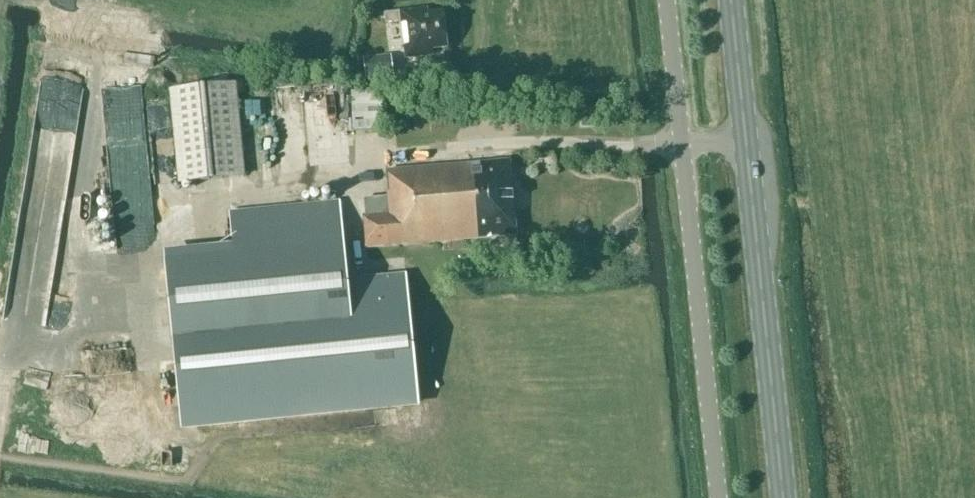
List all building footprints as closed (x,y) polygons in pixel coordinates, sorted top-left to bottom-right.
[(427,14),(427,9),(400,12),(401,22),(406,59),(432,55),(431,50),(446,48),(442,13),(427,14)] [(386,23),(401,22),(400,12),(381,14),(381,20),(385,19),(386,23)] [(394,76),(392,55),(364,58),(366,80),(394,76)] [(104,217),(144,215),(136,82),(96,85),(104,217)] [(236,83),(170,89),(178,180),(244,174),(236,83)] [(381,90),(351,91),(352,132),(383,131),(381,90)] [(627,127),(627,120),(618,121),(618,128),(627,127)] [(362,215),(365,248),(515,236),(509,160),(386,170),(388,192),(386,192),(387,197),(364,199),(365,215),(362,215)] [(352,346),(337,201),(230,210),(236,276),(168,282),(176,364),(352,346)]
